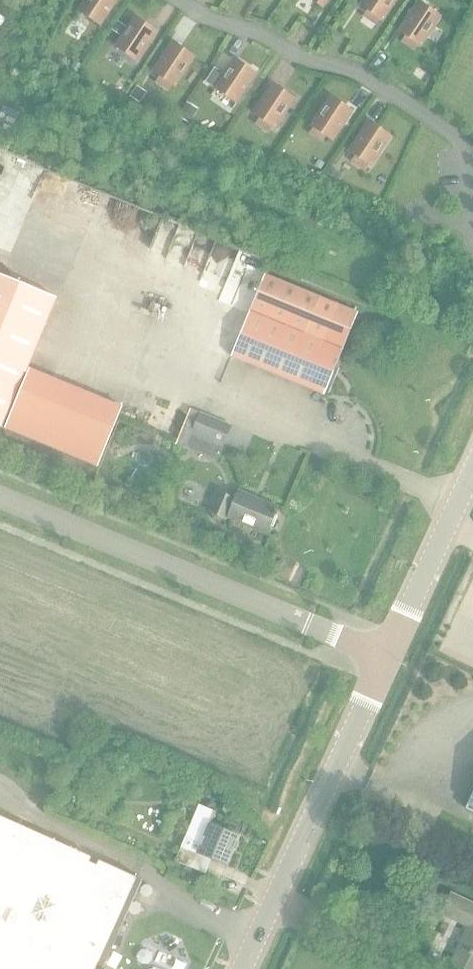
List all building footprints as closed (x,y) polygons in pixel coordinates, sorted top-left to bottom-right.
[(101,24),(117,0),(86,0),(79,10),(101,24)] [(383,19),(396,0),(365,0),(361,5),(383,19)] [(400,30),(421,45),(440,17),(419,2),(400,30)] [(116,46),(137,60),(156,32),(135,17),(116,46)] [(154,71),(175,85),(194,57),(172,43),(154,71)] [(214,68),(206,81),(215,88),(237,102),(256,74),(234,59),(224,74),(214,68)] [(253,113),(275,127),(294,99),(272,85),(253,113)] [(311,125),(333,139),(352,111),(330,97),(311,125)] [(350,150),(371,165),(390,137),(368,122),(350,150)] [(220,237),(207,257),(228,269),(240,249),(220,237)] [(36,260),(40,245),(20,240),(16,254),(36,260)] [(3,427),(56,297),(0,274),(0,426),(3,427)] [(231,356),(324,394),(358,312),(265,274),(231,356)] [(5,429),(99,467),(124,406),(30,368),(5,429)] [(192,433),(223,445),(231,426),(200,413),(192,433)] [(267,534),(278,506),(239,490),(236,498),(219,491),(211,511),(267,534)] [(212,859),(227,865),(239,836),(211,824),(216,811),(199,804),(175,861),(206,874),(212,859)] [(97,966),(130,896),(139,877),(100,859),(98,864),(91,861),(93,856),(42,833),(0,814),(0,968),(96,968),(97,966)] [(451,895),(442,914),(470,927),(451,965),(459,968),(472,968),(472,905),(451,895)]
